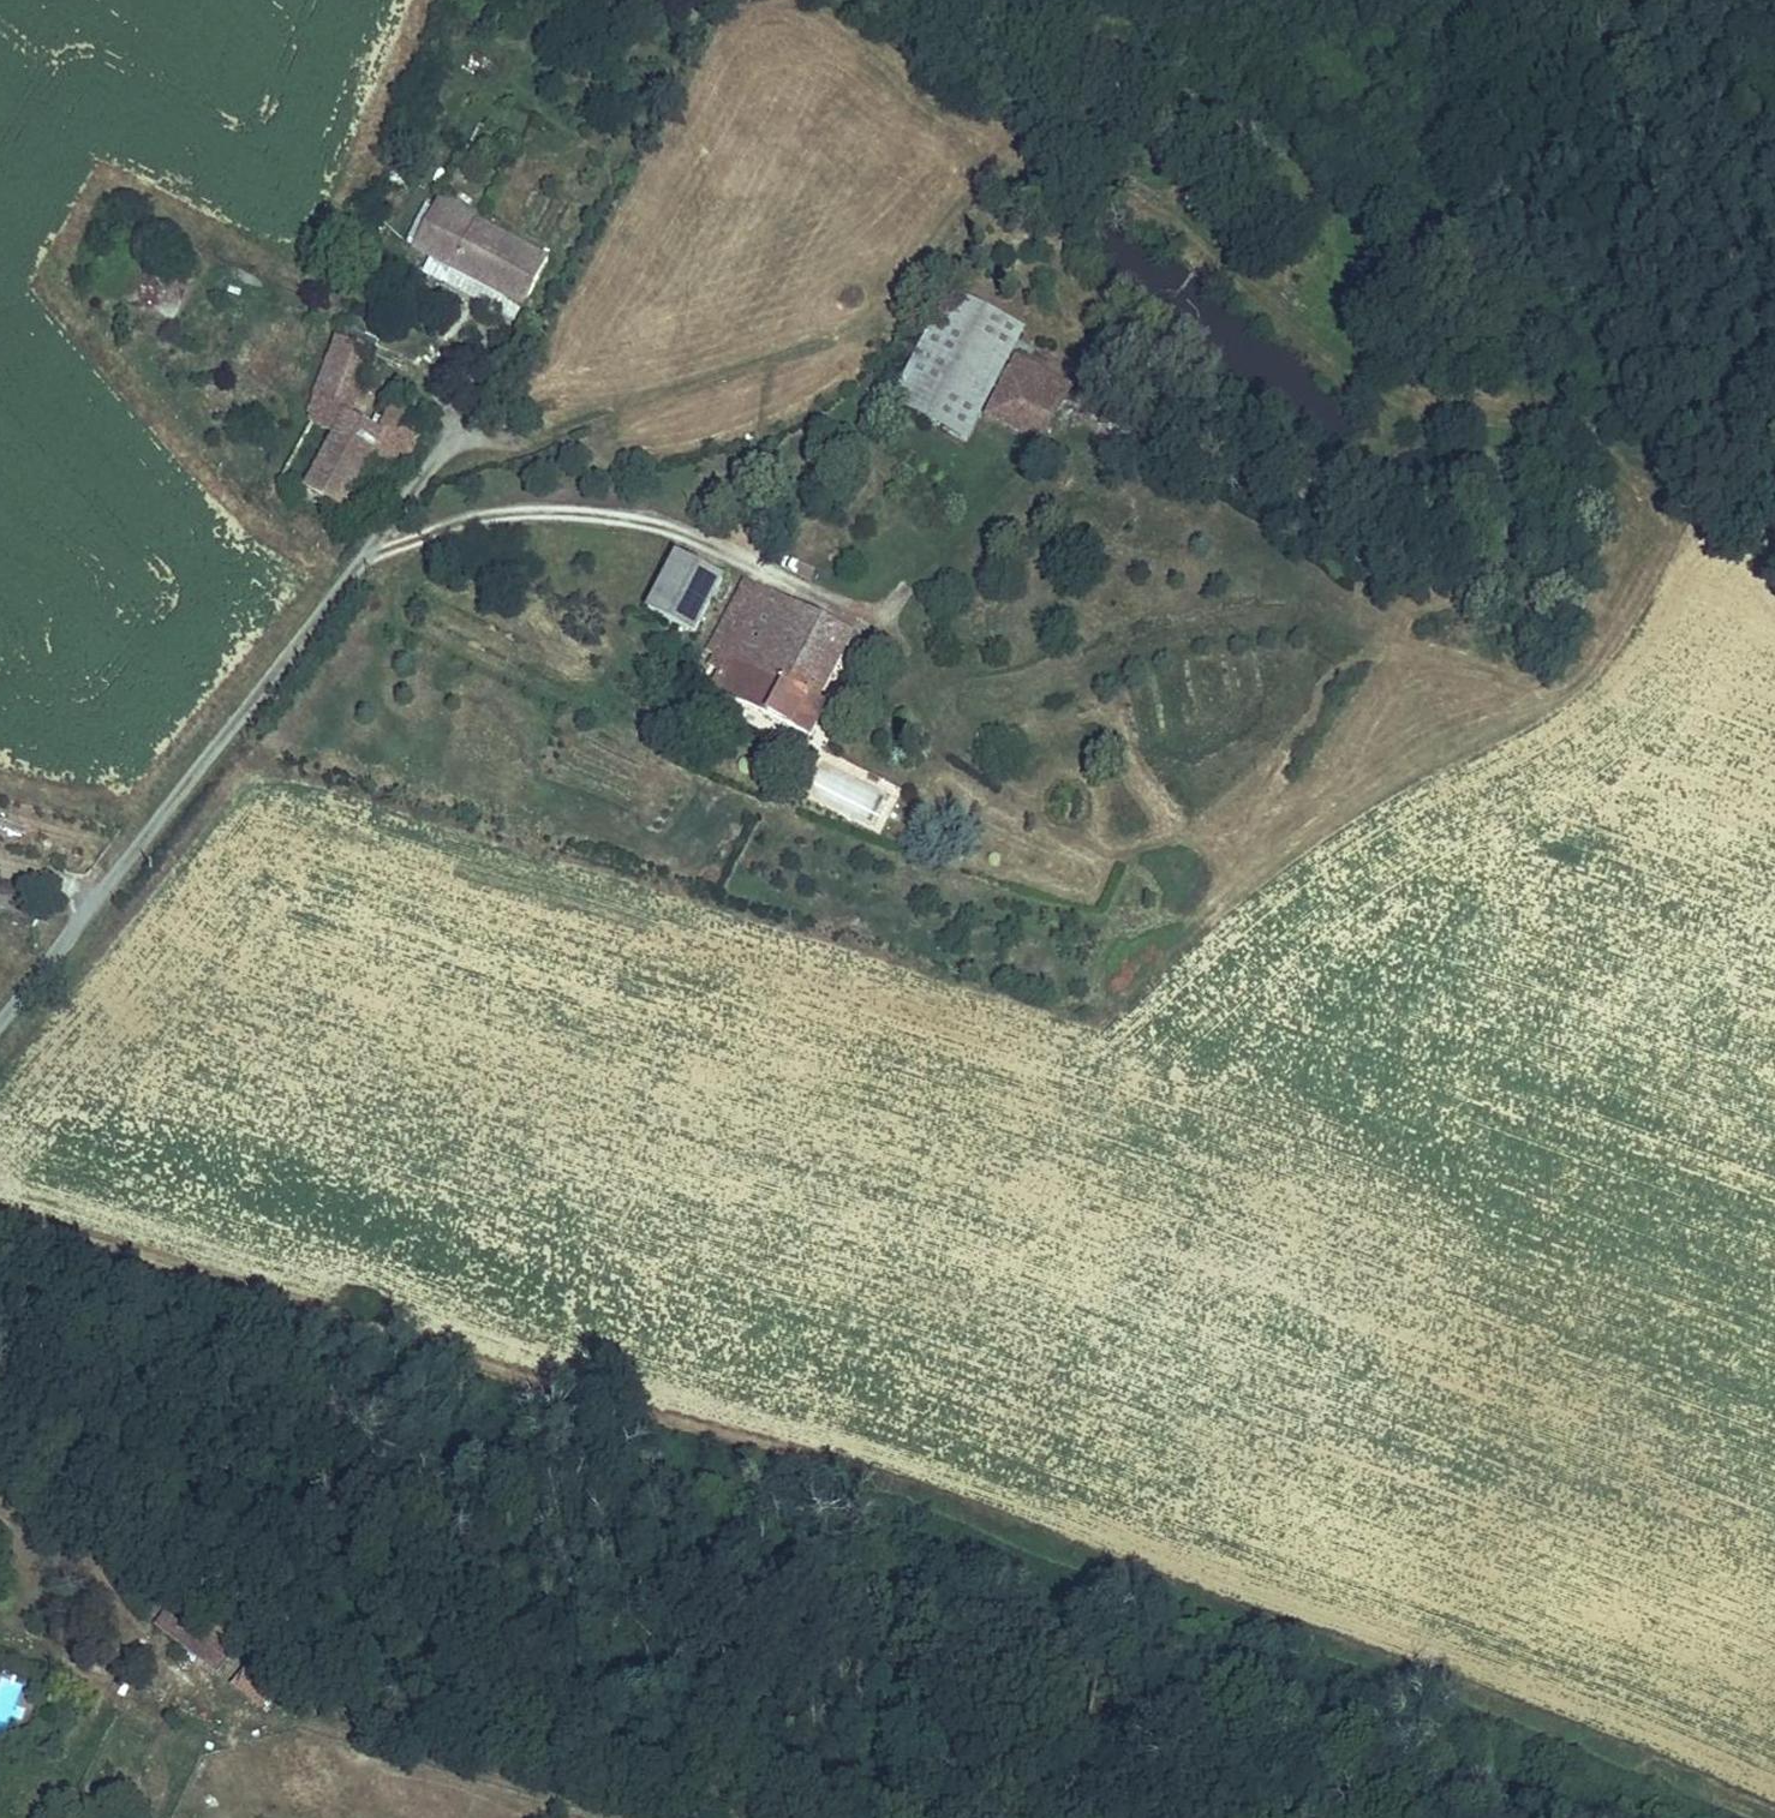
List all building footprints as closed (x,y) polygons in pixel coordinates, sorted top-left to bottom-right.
[(451,209),(455,202),(441,195),(413,248),(523,307),(548,260),(451,209)] [(985,418),(1017,358),(1029,335),(954,295),(893,404),(971,445),(985,418)] [(376,345),(346,333),(339,347),(370,360),(376,345)] [(339,347),(336,345),(327,371),(359,383),(370,360),(339,347)] [(1042,450),(1075,389),(1017,358),(985,418),(1042,450)] [(359,383),(327,371),(310,414),(314,416),(295,451),(318,466),(303,493),(338,513),(362,463),(397,481),(424,424),(410,417),(413,411),(405,407),(402,413),(389,407),(374,437),(369,448),(322,425),(327,415),(342,422),(359,383)] [(342,422),(327,415),(322,425),(369,448),(374,437),(342,422)] [(318,466),(295,451),(269,499),(292,514),(303,493),(318,466)] [(643,609),(695,632),(723,570),(671,546),(643,609)] [(818,719),(858,647),(758,593),(719,666),(818,719)] [(217,1675),(245,1639),(190,1595),(183,1603),(179,1599),(157,1627),(217,1675)] [(229,1684),(260,1707),(277,1685),(246,1661),(229,1684)] [(23,1679),(0,1673),(0,1733),(10,1735),(23,1679)]
